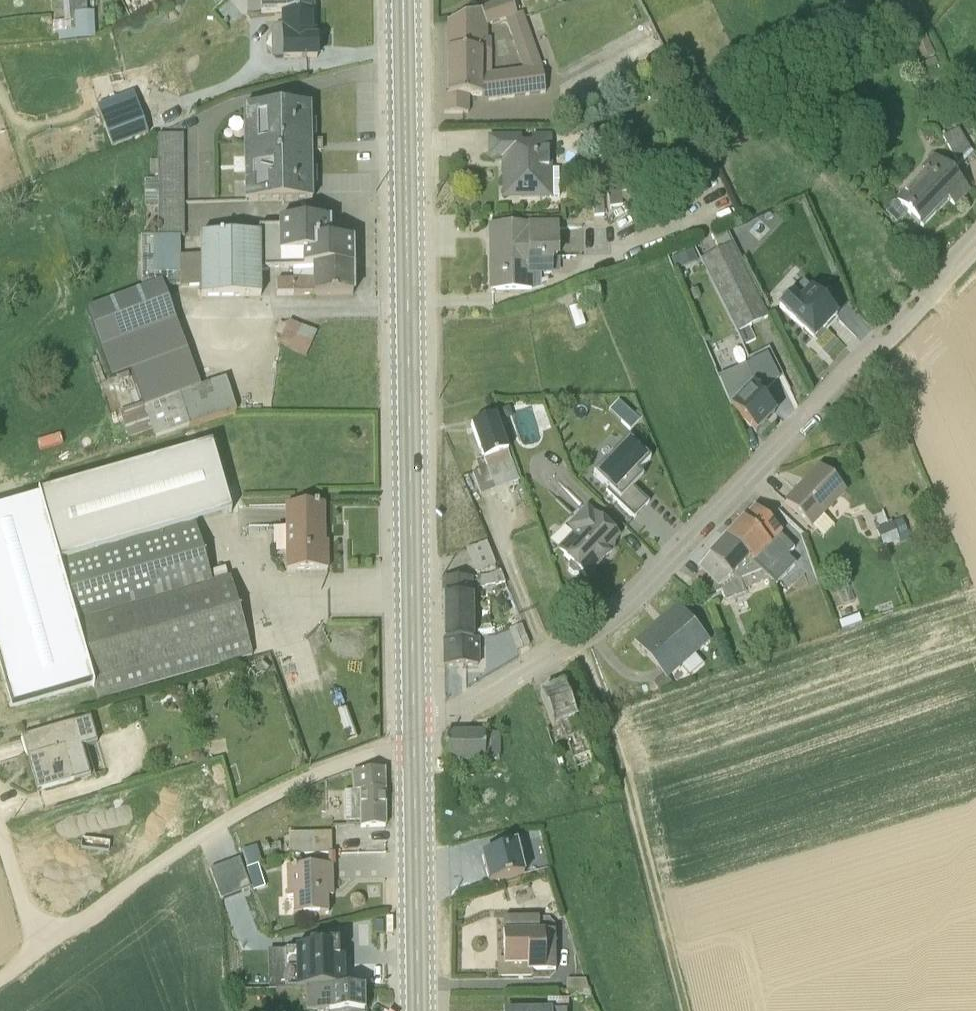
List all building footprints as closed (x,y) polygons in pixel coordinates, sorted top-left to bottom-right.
[(93,38),(92,14),(86,14),(85,0),(63,0),(65,32),(57,32),(58,41),(93,38)] [(261,12),(314,11),(314,0),(260,0),(261,12)] [(443,114),(468,114),(469,97),(479,97),(481,103),(484,103),(545,94),(540,67),(523,14),(516,16),(515,16),(510,0),(506,0),(446,21),(446,96),(442,96),(442,114),(443,114)] [(271,59),(282,59),(282,61),(317,61),(315,12),(280,12),(280,27),(276,27),(271,30),(271,59)] [(96,107),(111,148),(148,134),(132,93),(96,107)] [(315,123),(311,123),(310,107),(242,108),(243,203),(312,202),(311,188),(316,188),(315,171),(311,171),(311,154),(322,154),(321,142),(311,142),(311,139),(315,139),(315,123)] [(574,136),(590,134),(588,118),(572,120),(574,136)] [(957,131),(942,139),(957,162),(948,171),(932,157),(892,198),(897,203),(886,214),(896,224),(907,215),(909,217),(910,216),(922,228),(948,201),(953,206),(967,192),(956,180),(975,160),(975,158),(972,155),(957,131)] [(157,137),(158,206),(183,203),(182,137),(157,137)] [(520,137),(486,137),(487,161),(500,161),(502,200),(557,200),(557,172),(551,171),(550,137),(531,137),(531,144),(520,144),(520,137)] [(157,182),(144,182),(144,205),(158,206),(157,182)] [(621,206),(620,194),(608,195),(610,208),(621,206)] [(593,217),(603,217),(602,196),(593,196),(593,217)] [(184,237),(183,203),(158,206),(158,237),(184,237)] [(346,241),(346,232),(338,224),(330,224),(330,221),(277,222),(277,229),(260,229),(260,236),(199,236),(199,257),(179,257),(179,237),(158,237),(154,238),(153,269),(260,268),(268,268),(352,265),(351,241),(346,241)] [(490,228),(491,290),(540,288),(541,277),(552,276),(552,272),(553,272),(553,261),(552,258),(558,258),(557,227),(490,228)] [(700,260),(715,290),(742,346),(755,340),(748,327),(769,316),(724,230),(709,238),(716,251),(700,260)] [(153,269),(154,238),(139,238),(140,269),(153,269)] [(691,251),(668,260),(673,271),(695,262),(691,251)] [(352,295),(352,265),(292,267),(292,268),(292,281),(276,281),(275,282),(275,295),(276,296),(352,296),(352,295)] [(260,296),(260,268),(153,269),(140,269),(140,290),(85,310),(110,379),(129,372),(140,403),(119,412),(127,438),(151,430),(154,437),(236,411),(225,378),(200,386),(163,289),(199,289),(200,297),(260,296)] [(802,282),(778,307),(802,330),(803,329),(812,337),(822,327),(824,328),(836,315),(802,282)] [(585,325),(578,306),(568,309),(575,329),(585,325)] [(286,326),(279,323),(274,333),(281,337),(279,342),(291,348),(290,352),(304,358),(316,333),(288,322),(286,326)] [(745,367),(717,379),(730,406),(756,432),(774,413),(759,398),(762,394),(752,384),(745,367)] [(637,421),(617,402),(608,411),(629,430),(637,421)] [(472,474),(480,494),(518,480),(510,461),(495,417),(471,426),(483,459),(476,462),(479,471),(472,474)] [(649,460),(627,441),(593,475),(608,490),(606,493),(633,519),(648,503),(632,488),(642,478),(636,473),(649,460)] [(59,562),(231,514),(212,445),(39,493),(59,562)] [(786,502),(822,539),(833,527),(822,517),(845,494),(818,468),(786,502)] [(323,506),(285,507),(285,572),(327,571),(326,543),(324,543),(323,506)] [(620,539),(586,506),(566,527),(572,534),(557,551),(568,563),(568,571),(572,575),(577,575),(580,573),(586,579),(613,551),(613,545),(620,539)] [(725,538),(752,564),(782,533),(754,507),(725,538)] [(884,544),(911,537),(906,519),(879,526),(884,544)] [(98,701),(252,657),(231,580),(229,579),(224,569),(208,573),(194,525),(58,564),(98,701)] [(744,590),(768,581),(725,538),(696,569),(699,572),(691,581),(704,594),(717,589),(720,587),(726,606),(746,597),(744,590)] [(487,542),(465,551),(474,574),(496,566),(487,542)] [(476,577),(476,589),(504,584),(500,571),(496,572),(496,574),(493,573),(492,575),(489,575),(489,576),(487,576),(487,574),(481,575),(481,577),(476,577)] [(473,640),(472,621),(471,579),(442,580),(443,622),(443,641),(473,640)] [(654,683),(659,690),(670,683),(668,679),(682,666),(690,676),(702,665),(694,656),(708,644),(676,608),(636,643),(665,677),(654,683)] [(504,632),(502,626),(491,630),(480,631),(479,629),(475,630),(476,638),(487,638),(492,637),(504,632)] [(517,650),(527,646),(528,646),(518,627),(509,630),(504,632),(492,637),(487,638),(490,645),(498,644),(512,638),(517,650)] [(444,667),(477,666),(477,640),(473,640),(443,641),(444,667)] [(579,789),(597,783),(582,734),(580,734),(572,710),(584,705),(576,682),(575,681),(564,686),(562,686),(539,695),(553,728),(561,726),(565,738),(564,739),(579,789)] [(21,739),(36,792),(90,776),(81,748),(97,743),(89,719),(21,739)] [(445,760),(499,760),(498,733),(445,733),(445,760)] [(383,770),(351,773),(352,791),(345,792),(345,822),(358,822),(358,828),(384,827),(383,770)] [(330,834),(288,835),(289,856),(331,855),(330,834)] [(480,856),(487,885),(524,875),(516,842),(500,847),(501,851),(480,856)] [(247,869),(262,864),(256,847),(241,851),(247,869)] [(246,871),(251,885),(263,881),(258,867),(246,871)] [(331,867),(285,869),(286,899),(292,900),(293,916),(306,916),(306,919),(314,919),(314,916),(327,915),(326,888),(332,888),(331,867)] [(546,918),(503,919),(504,932),(502,932),(503,961),(497,961),(497,980),(531,979),(531,972),(544,972),(544,971),(555,971),(553,924),(548,918),(546,918)] [(268,991),(276,991),(344,990),(343,959),(338,959),(337,945),(307,945),(307,949),(294,949),(294,952),(267,952),(268,991)] [(566,981),(566,991),(588,991),(585,981),(566,981)] [(276,1010),(363,1010),(362,989),(344,990),(276,991),(276,1010)]
